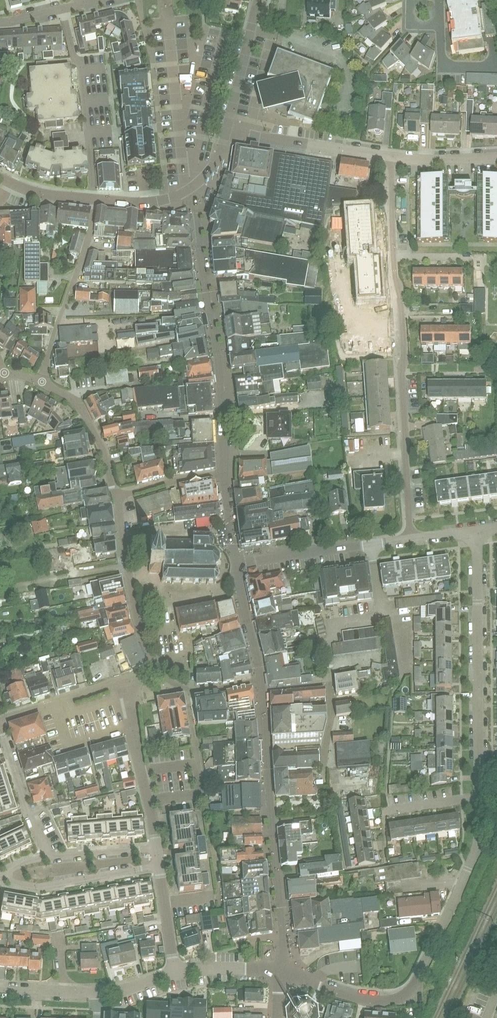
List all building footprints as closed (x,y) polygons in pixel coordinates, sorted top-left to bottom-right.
[(11,8),(22,5),(20,0),(9,0),(11,8)] [(240,0),(224,0),(222,10),(238,13),(240,3),(240,2),(240,0)] [(309,1),(309,9),(307,10),(306,14),(308,16),(308,18),(309,18),(309,23),(317,24),(317,18),(330,19),(331,10),(335,11),(336,0),(317,0),(317,2),(309,1)] [(380,9),(387,6),(385,0),(368,0),(370,5),(367,7),(364,3),(356,9),(362,16),(363,16),(363,15),(380,9)] [(451,24),(493,19),(491,3),(482,4),(482,9),(479,10),(478,0),(452,0),(453,3),(448,4),(450,14),(451,24)] [(384,14),(380,9),(363,15),(363,16),(371,27),(368,29),(365,26),(359,33),(365,40),(367,39),(367,38),(382,28),(388,24),(382,15),(384,14)] [(113,12),(113,11),(92,16),(96,34),(95,28),(108,25),(115,28),(124,14),(122,13),(120,12),(118,12),(115,12),(113,12)] [(136,44),(131,22),(130,23),(129,20),(128,19),(127,17),(125,15),(124,14),(115,28),(121,33),(125,46),(119,47),(118,43),(111,45),(112,50),(136,44)] [(79,50),(85,49),(82,37),(96,34),(92,16),(77,20),(79,29),(74,30),(79,50)] [(495,35),(493,19),(451,24),(453,35),(453,45),(458,45),(459,54),(484,51),(482,32),(485,32),(486,36),(495,35)] [(63,46),(61,28),(46,29),(47,47),(63,46)] [(386,32),(382,28),(367,38),(367,39),(377,48),(374,51),(371,48),(366,57),(374,61),(393,41),(385,34),(386,32)] [(47,47),(46,29),(31,30),(32,48),(47,47)] [(32,48),(31,30),(16,31),(17,49),(32,48)] [(17,49),(16,31),(1,32),(2,50),(17,49)] [(400,62),(406,67),(406,68),(415,52),(410,47),(408,49),(401,42),(383,62),(388,70),(400,62)] [(140,65),(139,59),(140,59),(136,44),(112,50),(114,54),(120,53),(123,63),(125,62),(126,69),(140,65)] [(406,68),(406,67),(405,69),(412,75),(418,68),(415,66),(417,62),(429,70),(435,52),(429,49),(428,51),(419,46),(415,52),(406,68)] [(290,118),(294,118),(303,121),(303,123),(320,124),(321,114),(317,114),(332,73),(277,53),(268,78),(272,79),(269,83),(269,85),(261,87),(268,112),(275,110),(277,112),(276,112),(280,114),(281,115),(281,116),(285,117),(287,117),(287,118),(290,118)] [(61,128),(60,122),(78,120),(76,93),(72,93),(69,67),(47,69),(47,63),(36,64),(37,70),(29,70),(31,97),(26,97),(28,111),(37,110),(38,123),(45,123),(45,129),(61,128)] [(356,71),(355,82),(365,83),(366,72),(356,71)] [(127,167),(156,164),(155,159),(156,159),(155,150),(153,133),(152,133),(151,124),(152,124),(151,112),(150,113),(150,107),(149,96),(148,91),(149,91),(147,73),(118,76),(119,84),(124,83),(129,136),(124,136),(124,137),(122,137),(124,163),(127,162),(127,167)] [(393,94),(383,93),(382,102),(375,102),(375,108),(371,107),(369,131),(375,132),(375,133),(376,134),(380,134),(381,133),(381,132),(383,133),(385,109),(391,110),(393,94)] [(399,122),(398,126),(401,129),(406,129),(406,134),(420,135),(421,111),(407,110),(406,116),(399,116),(399,122)] [(486,138),(487,113),(481,113),(481,119),(472,119),(472,137),(486,138)] [(487,113),(486,138),(496,138),(496,120),(493,120),(493,115),(487,114),(487,113)] [(437,139),(446,139),(447,114),(441,114),(441,118),(433,117),(432,135),(436,136),(436,137),(437,139)] [(447,114),(446,139),(454,139),(455,138),(455,136),(460,137),(461,119),(452,118),(452,114),(447,114)] [(4,167),(19,140),(18,140),(15,145),(4,138),(5,132),(0,129),(0,165),(4,167)] [(22,134),(19,140),(4,167),(12,171),(15,171),(22,158),(17,156),(22,147),(24,143),(27,136),(22,134)] [(65,134),(52,135),(53,148),(54,159),(44,155),(45,151),(36,148),(35,152),(31,151),(25,168),(31,170),(30,174),(42,178),(49,180),(50,178),(61,177),(61,179),(68,178),(68,179),(82,177),(81,173),(88,173),(86,154),(81,155),(81,150),(71,151),(72,156),(63,157),(62,147),(67,147),(65,134)] [(226,173),(215,203),(248,213),(287,221),(323,228),(325,211),(332,211),(332,206),(356,205),(358,192),(329,188),(333,163),(258,152),(258,147),(250,145),(249,151),(236,149),(233,168),(232,175),(226,173)] [(339,177),(352,179),(355,163),(341,160),(339,177)] [(369,165),(355,163),(352,179),(366,181),(369,165)] [(120,191),(118,167),(97,166),(99,190),(120,191)] [(418,179),(418,242),(444,242),(444,179),(418,179)] [(485,242),(496,242),(496,179),(485,179),(485,242)] [(456,186),(456,196),(457,196),(458,197),(459,197),(460,198),(462,198),(463,198),(464,198),(466,198),(467,198),(468,198),(469,197),(471,197),(472,196),(473,196),(473,186),(456,186)] [(285,227),(287,221),(248,213),(215,203),(209,223),(218,226),(211,240),(240,238),(240,239),(247,240),(281,247),(284,233),(285,227)] [(68,227),(69,218),(68,218),(69,207),(58,206),(58,210),(55,233),(60,234),(61,226),(68,227)] [(88,229),(91,209),(69,207),(68,218),(69,218),(68,227),(88,229)] [(39,212),(40,225),(51,227),(50,235),(55,235),(55,233),(58,210),(41,209),(40,212),(39,212)] [(104,227),(106,211),(106,210),(97,209),(94,227),(94,232),(98,232),(98,227),(104,227)] [(368,209),(346,211),(347,259),(353,259),(354,299),(376,298),(376,258),(370,258),(368,209)] [(136,231),(136,223),(137,213),(137,212),(126,211),(126,212),(106,211),(104,227),(103,237),(118,238),(118,234),(125,235),(131,235),(131,234),(135,234),(136,231)] [(40,225),(39,212),(29,213),(30,224),(24,224),(24,242),(25,283),(48,282),(48,264),(40,264),(40,225)] [(11,243),(13,243),(24,242),(24,224),(30,224),(29,213),(9,214),(9,234),(10,234),(11,243)] [(144,221),(145,213),(137,213),(136,223),(144,224),(144,222),(144,221)] [(151,224),(152,225),(161,226),(161,222),(164,223),(165,215),(145,213),(144,221),(144,222),(151,222),(151,224)] [(9,214),(0,215),(0,265),(11,265),(11,257),(14,257),(13,243),(11,243),(10,234),(9,234),(9,214)] [(162,252),(189,251),(187,218),(165,215),(164,223),(161,222),(161,226),(152,225),(151,227),(151,232),(149,232),(149,236),(144,235),(135,234),(131,234),(131,235),(125,235),(118,234),(118,238),(116,252),(135,252),(162,252)] [(464,235),(464,224),(456,224),(456,234),(464,235)] [(74,233),(69,252),(79,255),(85,236),(74,233)] [(309,263),(292,260),(234,249),(233,244),(211,246),(214,275),(236,273),(282,281),(281,285),(314,289),(318,266),(308,264),(309,263)] [(192,272),(190,251),(189,251),(162,252),(135,252),(135,273),(153,274),(174,272),(192,272)] [(96,262),(98,252),(89,252),(86,262),(96,262)] [(292,260),(309,263),(309,262),(317,264),(319,256),(302,252),(302,253),(294,252),(292,260)] [(194,282),(192,272),(174,272),(153,274),(135,273),(117,272),(117,263),(96,262),(86,262),(83,274),(91,274),(90,282),(126,284),(153,285),(153,286),(161,285),(173,285),(193,282),(194,282)] [(426,288),(426,271),(426,269),(421,269),(421,271),(414,271),(414,288),(426,288)] [(426,271),(426,288),(438,288),(438,271),(438,269),(434,269),(434,271),(426,271)] [(446,271),(438,271),(438,288),(451,288),(451,271),(451,269),(446,269),(446,271)] [(458,271),(451,271),(451,288),(463,288),(463,271),(463,269),(458,269),(458,271)] [(197,304),(193,282),(173,285),(161,285),(153,286),(139,285),(139,286),(115,285),(114,304),(121,305),(121,303),(126,304),(133,304),(137,304),(137,306),(139,306),(140,304),(151,305),(152,305),(169,306),(177,307),(197,304)] [(243,302),(257,303),(257,301),(257,295),(245,294),(244,283),(239,282),(220,284),(222,304),(239,302),(243,302)] [(104,302),(109,303),(109,295),(99,294),(99,296),(90,296),(90,290),(76,289),(75,300),(104,302)] [(21,290),(21,312),(34,312),(34,290),(21,290)] [(475,298),(474,313),(480,313),(485,314),(486,290),(475,290),(475,298)] [(257,303),(243,302),(239,302),(223,304),(225,320),(227,341),(227,342),(248,339),(248,338),(270,335),(267,304),(260,303),(257,303)] [(176,314),(198,310),(197,304),(177,307),(169,306),(152,305),(151,305),(151,312),(158,312),(168,311),(175,310),(176,314)] [(473,304),(460,304),(460,313),(473,313),(473,304)] [(381,308),(362,309),(362,320),(381,319),(381,308)] [(198,310),(176,314),(173,314),(174,320),(174,321),(200,317),(198,310)] [(52,327),(51,316),(34,316),(34,329),(25,329),(25,336),(38,336),(38,328),(52,327)] [(202,327),(200,317),(174,321),(174,320),(162,321),(162,327),(157,327),(157,326),(135,328),(135,331),(136,337),(178,332),(202,327)] [(381,319),(362,320),(363,331),(382,330),(381,319)] [(434,345),(446,345),(446,328),(446,326),(446,320),(441,320),(441,328),(434,328),(434,345)] [(325,322),(312,323),(312,326),(312,333),(325,332),(325,322)] [(17,329),(9,323),(4,329),(0,335),(0,347),(4,349),(12,338),(17,341),(24,330),(19,327),(17,329)] [(60,344),(66,344),(92,342),(91,326),(59,329),(60,344)] [(293,327),(293,334),(312,333),(312,326),(293,327)] [(434,345),(434,328),(434,326),(429,326),(429,328),(421,328),(421,345),(434,345)] [(458,345),(458,328),(458,326),(454,326),(454,328),(446,328),(446,345),(458,345)] [(466,328),(458,328),(458,345),(458,351),(471,351),(471,328),(471,326),(466,326),(466,328)] [(178,332),(136,337),(130,338),(130,340),(133,340),(134,346),(147,344),(147,343),(160,342),(168,341),(168,340),(177,338),(178,345),(203,340),(204,340),(202,328),(202,327),(178,332)] [(382,330),(363,331),(363,341),(382,341),(382,330)] [(135,331),(121,332),(121,339),(130,338),(136,337),(135,331)] [(329,368),(326,342),(309,344),(308,334),(276,337),(248,339),(227,342),(231,370),(243,368),(244,376),(260,374),(260,376),(234,378),(237,399),(269,395),(274,394),(273,382),(283,380),(299,378),(298,372),(329,368)] [(29,336),(29,348),(42,349),(42,336),(29,336)] [(203,340),(178,345),(172,346),(158,348),(160,357),(173,355),(174,364),(192,361),(207,358),(203,340)] [(382,341),(363,341),(363,352),(382,352),(382,341)] [(43,349),(29,348),(21,343),(15,351),(20,355),(21,354),(23,355),(21,359),(33,367),(40,356),(43,349)] [(66,344),(60,344),(57,344),(57,352),(56,352),(56,361),(55,361),(55,368),(59,368),(60,378),(69,377),(66,344)] [(152,358),(159,357),(158,348),(150,349),(152,358)] [(181,381),(211,375),(208,359),(181,364),(183,374),(181,377),(181,381)] [(367,396),(388,395),(386,363),(365,365),(367,396)] [(137,369),(138,382),(159,380),(158,376),(160,375),(159,366),(157,367),(137,369)] [(105,372),(105,381),(124,380),(124,371),(105,372)] [(211,375),(181,381),(178,381),(178,384),(178,387),(185,386),(185,388),(210,385),(213,385),(212,376),(211,375)] [(307,391),(321,390),(320,377),(306,379),(307,391)] [(429,399),(444,399),(444,383),(429,383),(429,399)] [(444,383),(444,399),(458,399),(458,383),(444,383)] [(472,399),(472,383),(458,383),(458,399),(472,399)] [(486,383),(472,383),(472,399),(486,399),(486,383)] [(132,390),(133,400),(135,409),(148,408),(163,406),(164,411),(174,410),(175,415),(180,415),(180,417),(213,414),(210,385),(185,388),(185,386),(178,387),(178,384),(171,385),(171,386),(161,387),(146,388),(132,390)] [(133,400),(132,390),(121,391),(122,402),(133,400)] [(2,419),(12,418),(12,420),(18,419),(16,406),(11,407),(9,393),(0,394),(0,408),(2,419)] [(25,406),(40,415),(49,400),(39,394),(37,398),(29,393),(25,395),(24,397),(25,406)] [(269,395),(237,399),(239,410),(257,409),(270,406),(280,405),(298,403),(297,395),(279,396),(270,397),(269,395)] [(369,430),(390,428),(388,395),(367,396),(369,430)] [(101,405),(97,396),(84,402),(89,412),(109,402),(107,397),(99,400),(102,405),(101,405)] [(49,400),(40,415),(50,420),(48,424),(56,433),(61,432),(73,425),(69,420),(62,424),(53,414),(58,405),(49,400)] [(109,402),(89,412),(94,423),(107,416),(104,411),(111,407),(112,409),(116,407),(112,400),(109,402)] [(16,406),(18,419),(19,425),(25,424),(23,405),(16,406)] [(124,424),(132,423),(132,424),(136,424),(134,412),(122,414),(123,424),(124,424)] [(268,418),(268,440),(273,440),(273,443),(280,443),(280,440),(290,439),(290,417),(289,417),(289,415),(279,415),(279,418),(268,418)] [(446,462),(442,425),(458,424),(458,416),(455,415),(449,415),(449,418),(437,420),(438,426),(428,427),(428,428),(424,429),(425,442),(430,442),(433,464),(446,462)] [(132,424),(133,432),(134,434),(173,432),(173,430),(185,429),(184,422),(173,423),(173,422),(136,424),(132,424)] [(179,447),(214,445),(212,422),(191,423),(193,440),(184,440),(184,441),(172,441),(172,447),(179,446),(179,447)] [(133,432),(132,424),(132,423),(124,424),(123,424),(117,426),(103,429),(105,439),(133,432)] [(455,461),(496,455),(496,447),(472,449),(472,445),(465,445),(465,447),(464,447),(463,433),(457,434),(456,426),(448,427),(450,435),(456,434),(457,438),(457,447),(457,451),(453,452),(455,461)] [(61,442),(63,449),(88,444),(87,437),(85,438),(84,433),(64,436),(64,441),(61,442)] [(14,447),(28,445),(27,437),(12,440),(14,447)] [(119,446),(129,444),(128,437),(117,439),(119,446)] [(349,453),(354,453),(353,441),(348,442),(348,445),(344,445),(345,454),(349,453)] [(88,444),(63,449),(65,461),(88,457),(87,452),(89,452),(88,444)] [(214,445),(179,447),(179,452),(173,452),(173,471),(180,471),(181,474),(215,469),(214,445)] [(143,466),(133,468),(137,484),(164,477),(165,475),(161,461),(157,462),(153,448),(150,448),(140,448),(143,466)] [(239,474),(239,480),(267,477),(311,473),(309,450),(298,451),(298,450),(294,451),(294,452),(290,453),(290,452),(286,452),(286,453),(271,456),(272,460),(266,460),(266,458),(238,460),(239,465),(239,467),(238,467),(239,472),(239,474)] [(19,464),(2,467),(1,456),(0,456),(0,473),(6,472),(9,485),(22,483),(19,464)] [(80,490),(87,489),(96,487),(95,478),(97,472),(95,462),(55,470),(57,484),(34,489),(36,499),(79,490),(80,490)] [(342,471),(334,472),(335,480),(343,479),(342,471)] [(364,512),(384,511),(383,488),(386,488),(385,471),(354,473),(355,491),(362,490),(364,512)] [(489,498),(496,497),(496,476),(468,480),(471,500),(484,499),(484,501),(490,500),(489,498)] [(246,506),(246,507),(268,503),(269,502),(300,497),(314,496),(312,483),(269,490),(267,481),(267,478),(267,477),(239,480),(239,482),(233,483),(236,507),(246,506)] [(140,518),(173,509),(183,506),(219,503),(215,483),(211,480),(179,486),(180,491),(176,491),(176,490),(168,492),(167,490),(135,500),(140,518)] [(458,504),(458,502),(471,500),(468,480),(436,484),(439,505),(452,503),(452,505),(458,504)] [(85,502),(87,510),(108,507),(110,506),(106,487),(87,491),(87,489),(80,490),(79,490),(36,499),(38,512),(85,502)] [(344,493),(329,494),(332,514),(346,512),(344,493)] [(236,509),(239,533),(243,533),(252,532),(251,528),(297,521),(296,513),(316,510),(314,496),(300,497),(269,502),(268,503),(246,507),(236,509)] [(183,506),(173,509),(173,511),(167,514),(166,513),(152,517),(153,525),(167,523),(185,521),(220,517),(219,503),(183,506)] [(2,505),(4,517),(11,516),(9,504),(2,505)] [(89,528),(91,528),(114,525),(111,506),(110,506),(108,507),(87,510),(80,511),(82,521),(88,520),(89,528)] [(34,536),(49,532),(46,519),(31,523),(34,536)] [(239,533),(239,535),(242,549),(244,548),(246,549),(246,551),(251,550),(252,549),(252,547),(272,544),(271,542),(299,537),(299,533),(309,531),(308,519),(297,521),(251,528),(252,532),(243,533),(239,533)] [(114,525),(91,528),(93,539),(115,536),(114,525)] [(209,585),(209,583),(213,583),(215,585),(216,584),(215,582),(218,580),(220,580),(220,578),(218,578),(218,574),(220,574),(219,572),(218,573),(215,568),(219,564),(221,565),(221,563),(220,563),(220,558),(221,557),(221,556),(219,556),(215,552),(216,550),(215,549),(214,551),(211,550),(212,549),(213,549),(214,548),(212,547),(213,544),(215,543),(214,542),(213,542),(212,539),(213,538),(212,536),(211,537),(203,536),(203,535),(201,534),(201,536),(194,536),(194,534),(193,534),(193,537),(192,537),(192,538),(193,538),(193,541),(192,541),(192,542),(184,542),(184,541),(183,540),(183,542),(175,542),(175,540),(174,540),(174,542),(166,542),(166,540),(164,540),(164,542),(159,542),(159,540),(157,540),(157,542),(151,542),(150,540),(149,541),(150,543),(150,573),(163,574),(163,581),(161,582),(162,584),(164,582),(172,582),(172,584),(174,584),(174,582),(181,582),(181,585),(183,585),(183,582),(192,583),(194,585),(195,583),(194,583),(199,583),(199,585),(201,585),(201,583),(207,583),(207,585),(209,585)] [(59,548),(77,544),(76,538),(58,541),(59,548)] [(103,555),(117,553),(114,538),(93,542),(96,556),(103,554),(103,555)] [(66,557),(67,566),(75,564),(73,555),(66,556),(66,557)] [(433,560),(433,557),(427,558),(428,560),(414,562),(416,583),(450,579),(448,558),(433,560)] [(400,564),(399,562),(394,562),(394,565),(380,567),(383,588),(416,583),(414,562),(400,564)] [(316,592),(318,605),(324,604),(325,608),(372,601),(367,566),(350,568),(351,570),(337,572),(336,570),(319,572),(322,591),(316,592)] [(257,568),(249,570),(251,578),(258,576),(257,568)] [(247,581),(252,604),(267,600),(276,598),(281,597),(286,596),(284,589),(281,574),(247,581)] [(102,599),(124,594),(121,577),(98,582),(99,582),(91,584),(94,599),(102,597),(102,599)] [(48,598),(46,591),(36,593),(38,600),(48,598)] [(126,604),(124,594),(102,599),(103,603),(95,605),(96,607),(74,612),(75,616),(78,616),(104,610),(126,604)] [(282,601),(281,597),(276,598),(267,600),(252,604),(256,621),(280,615),(292,613),(289,599),(282,601)] [(218,625),(237,619),(232,601),(214,604),(214,603),(176,611),(180,632),(218,625)] [(109,627),(130,621),(126,605),(104,611),(104,610),(78,616),(80,624),(101,619),(101,620),(107,619),(109,627)] [(441,605),(437,605),(431,606),(427,607),(427,619),(435,619),(435,625),(451,625),(451,612),(441,612),(441,605)] [(293,613),(292,613),(280,615),(256,621),(259,636),(300,630),(297,612),(293,613)] [(237,619),(218,625),(221,636),(239,630),(237,619)] [(130,621),(109,627),(113,640),(131,636),(130,635),(133,634),(130,622),(130,621)] [(316,623),(319,636),(325,635),(323,622),(316,623)] [(435,625),(436,638),(451,638),(451,625),(435,625)] [(107,627),(100,629),(102,637),(109,635),(107,627)] [(205,654),(208,662),(210,661),(210,657),(214,657),(214,660),(217,659),(233,654),(246,650),(239,630),(221,636),(194,643),(194,645),(202,643),(203,647),(206,646),(208,653),(205,654)] [(265,658),(282,655),(287,653),(287,655),(304,652),(304,647),(286,650),(285,644),(301,641),(299,631),(259,638),(265,659),(265,658)] [(132,671),(146,664),(135,638),(120,644),(132,671)] [(436,638),(436,650),(451,650),(451,638),(436,638)] [(80,653),(98,648),(95,640),(77,645),(80,653)] [(98,650),(102,660),(116,655),(112,647),(111,645),(98,650)] [(217,659),(221,680),(222,680),(223,683),(234,682),(232,677),(251,673),(246,650),(233,654),(217,659)] [(436,650),(436,663),(451,663),(451,650),(436,650)] [(62,665),(67,688),(76,685),(72,671),(75,670),(75,671),(82,669),(78,655),(71,657),(73,662),(62,665)] [(284,667),(282,655),(265,658),(270,688),(300,685),(312,683),(311,675),(299,677),(299,672),(302,672),(301,665),(298,665),(298,666),(284,667)] [(210,661),(208,662),(210,669),(197,670),(197,685),(221,683),(220,680),(221,680),(217,659),(214,660),(214,657),(210,657),(210,661)] [(48,661),(49,666),(53,665),(54,670),(53,671),(58,691),(67,688),(62,665),(61,666),(58,658),(48,661)] [(49,666),(48,661),(40,663),(43,674),(49,672),(47,666),(49,666)] [(436,675),(451,675),(451,663),(436,663),(436,675)] [(353,674),(361,670),(359,665),(351,669),(353,673),(353,674)] [(24,684),(19,670),(10,672),(15,687),(7,690),(8,694),(4,695),(6,702),(10,701),(12,705),(13,704),(14,705),(17,704),(18,703),(29,699),(24,684)] [(34,672),(25,675),(33,699),(50,693),(45,679),(43,679),(41,674),(35,676),(34,672)] [(369,672),(334,678),(336,695),(358,691),(357,685),(358,685),(358,683),(357,683),(357,680),(368,679),(368,675),(370,675),(369,672)] [(451,675),(436,675),(436,688),(451,688),(451,675)] [(235,724),(256,722),(251,687),(226,692),(226,693),(219,695),(218,694),(194,698),(197,726),(225,724),(234,723),(235,724)] [(271,710),(304,707),(303,700),(325,698),(324,689),(270,693),(271,710)] [(436,713),(452,713),(451,700),(445,700),(445,695),(431,696),(431,700),(436,700),(436,707),(436,713)] [(189,730),(183,696),(157,700),(163,735),(164,741),(190,737),(189,730)] [(393,699),(393,713),(407,713),(406,699),(393,699)] [(351,715),(350,703),(335,705),(337,717),(351,715)] [(293,750),(318,748),(318,740),(322,740),(323,735),(323,734),(327,722),(326,708),(313,709),(313,708),(311,708),(311,707),(304,707),(271,710),(272,737),(275,737),(276,754),(293,753),(293,750)] [(436,726),(452,726),(452,713),(436,713),(436,726)] [(53,764),(51,760),(53,759),(40,720),(36,717),(9,726),(27,780),(39,776),(36,769),(42,767),(44,773),(48,772),(48,770),(50,770),(51,774),(55,773),(53,764)] [(234,723),(225,724),(226,729),(235,728),(236,742),(236,743),(258,741),(256,722),(235,724),(234,723)] [(452,738),(452,726),(436,726),(436,738),(452,738)] [(333,743),(353,742),(353,733),(332,734),(333,743)] [(437,751),(452,751),(452,738),(436,738),(437,745),(429,745),(429,750),(437,750),(437,751)] [(128,757),(124,740),(122,741),(121,740),(118,741),(117,742),(113,743),(117,760),(116,760),(118,767),(123,766),(121,759),(128,757)] [(259,762),(258,741),(236,743),(214,744),(214,768),(218,768),(218,766),(247,763),(259,762)] [(106,763),(116,760),(117,760),(113,743),(111,744),(110,743),(107,744),(106,745),(102,746),(106,763)] [(368,743),(336,745),(338,769),(370,767),(368,743)] [(106,763),(102,746),(97,748),(95,747),(92,748),(91,749),(90,749),(95,766),(101,764),(105,777),(109,776),(106,763)] [(320,748),(318,748),(293,750),(293,753),(276,754),(273,754),(274,771),(311,769),(319,768),(318,749),(320,749),(320,748)] [(75,754),(82,777),(86,775),(84,769),(91,767),(86,751),(85,751),(83,750),(80,751),(80,753),(75,754)] [(452,763),(452,751),(437,751),(437,757),(428,757),(428,764),(452,763)] [(82,777),(75,754),(70,756),(69,755),(66,756),(65,757),(64,757),(69,774),(75,772),(77,778),(82,777)] [(413,763),(413,764),(422,764),(422,755),(415,756),(411,756),(412,763),(413,763)] [(56,773),(58,777),(64,775),(68,788),(73,787),(69,774),(64,757),(59,759),(58,758),(55,759),(54,760),(53,761),(56,773)] [(218,766),(218,768),(218,771),(218,783),(259,782),(259,764),(259,762),(247,763),(218,766)] [(452,776),(452,763),(428,764),(428,770),(437,769),(437,776),(432,776),(432,785),(446,783),(446,776),(452,776)] [(311,769),(274,771),(274,778),(275,791),(276,798),(315,796),(317,794),(317,788),(315,787),(313,787),(311,769)] [(0,780),(0,792),(10,789),(7,778),(0,780)] [(42,790),(42,789),(52,785),(49,778),(28,785),(31,795),(40,792),(39,791),(42,790)] [(124,782),(125,789),(135,787),(134,780),(124,782)] [(115,791),(125,789),(124,782),(114,784),(115,791)] [(96,785),(85,788),(87,795),(98,792),(96,785)] [(52,786),(42,789),(42,790),(39,791),(40,792),(31,795),(34,804),(44,801),(44,802),(53,800),(51,792),(53,791),(52,786)] [(226,812),(254,811),(254,809),(257,809),(256,787),(253,788),(253,786),(222,787),(223,801),(225,801),(226,812)] [(76,798),(87,795),(85,788),(74,791),(76,798)] [(14,800),(10,789),(0,792),(0,805),(14,800)] [(349,802),(350,813),(367,810),(366,799),(349,802)] [(0,805),(0,817),(12,813),(17,811),(14,800),(0,805)] [(290,813),(297,816),(300,808),(293,806),(290,813)] [(367,810),(350,813),(352,823),(369,821),(367,810)] [(117,818),(119,838),(126,838),(126,839),(131,838),(129,813),(121,814),(121,818),(117,818)] [(129,813),(131,838),(137,838),(137,837),(144,836),(142,816),(138,816),(137,813),(129,813)] [(173,849),(179,848),(197,846),(196,844),(194,845),(192,830),(194,830),(199,830),(197,816),(197,815),(196,815),(196,814),(195,814),(195,813),(194,813),(193,813),(169,816),(173,849)] [(112,839),(119,838),(117,818),(113,819),(112,815),(104,816),(106,841),(112,840),(112,839)] [(446,816),(448,833),(460,831),(457,815),(446,816)] [(101,841),(106,841),(104,816),(96,816),(96,820),(92,820),(94,841),(101,840),(101,841)] [(446,816),(434,818),(437,835),(448,833),(446,816)] [(79,818),(81,843),(87,842),(86,841),(94,841),(92,820),(88,821),(87,817),(79,818)] [(76,843),(81,843),(79,818),(71,819),(71,822),(66,823),(68,843),(76,842),(76,843)] [(242,831),(261,831),(261,818),(231,819),(232,829),(241,829),(242,831)] [(425,836),(437,835),(434,818),(423,820),(425,836)] [(0,822),(0,828),(11,824),(9,819),(0,822)] [(279,839),(279,845),(301,843),(300,835),(312,834),(311,820),(295,822),(295,827),(278,829),(279,839)] [(411,822),(414,838),(425,836),(423,820),(411,822)] [(371,832),(369,821),(352,823),(353,834),(371,832)] [(411,822),(400,823),(402,840),(414,838),(411,822)] [(391,842),(402,840),(400,823),(388,825),(391,842)] [(12,833),(21,851),(26,848),(32,846),(29,841),(23,828),(12,833)] [(254,846),(262,845),(261,831),(242,831),(241,829),(232,829),(232,836),(237,836),(238,847),(246,846),(246,849),(254,848),(254,846)] [(372,842),(371,832),(353,834),(355,845),(372,842)] [(2,838),(10,856),(15,854),(15,853),(21,851),(12,833),(2,838)] [(10,856),(2,838),(0,839),(0,860),(5,858),(6,858),(10,856)] [(179,848),(181,858),(198,856),(198,857),(199,860),(207,858),(205,841),(196,842),(196,844),(197,846),(179,848)] [(357,856),(374,853),(372,842),(355,845),(357,856)] [(301,843),(279,845),(280,848),(282,866),(297,865),(296,856),(302,855),(301,843)] [(264,860),(263,854),(261,853),(254,853),(254,850),(244,851),(244,853),(236,854),(236,852),(220,854),(221,865),(236,864),(236,863),(264,860)] [(376,864),(374,853),(357,856),(358,867),(376,864)] [(198,856),(181,858),(175,859),(179,892),(203,888),(202,886),(201,874),(200,871),(200,872),(197,872),(195,858),(198,857),(198,856)] [(358,879),(357,872),(342,875),(340,858),(325,860),(325,859),(313,860),(313,867),(297,869),(298,879),(288,880),(290,900),(316,898),(315,887),(343,885),(342,881),(358,879)] [(258,879),(267,878),(268,878),(266,863),(243,866),(244,878),(238,878),(238,875),(221,876),(222,884),(222,887),(259,882),(258,879)] [(366,871),(367,876),(367,877),(374,876),(375,883),(420,877),(418,864),(366,871)] [(201,874),(202,886),(210,885),(208,873),(201,874)] [(259,882),(222,887),(224,903),(269,896),(267,878),(258,879),(259,882)] [(143,881),(137,882),(142,907),(150,905),(149,902),(154,901),(150,881),(143,882),(143,881)] [(134,908),(142,907),(137,882),(132,883),(132,884),(125,885),(129,905),(133,904),(134,908)] [(112,886),(117,911),(125,910),(124,906),(129,905),(125,885),(118,887),(118,885),(112,886)] [(109,912),(117,911),(112,886),(107,887),(107,889),(100,890),(104,910),(108,909),(109,912)] [(387,896),(402,894),(401,888),(386,890),(387,896)] [(99,910),(104,910),(100,890),(93,891),(93,890),(88,891),(92,915),(100,914),(99,910)] [(75,894),(79,914),(83,913),(84,917),(92,915),(88,891),(82,892),(83,893),(75,894)] [(68,894),(63,895),(67,920),(75,918),(75,915),(79,914),(75,894),(68,895),(68,894)] [(425,898),(398,900),(399,919),(440,915),(438,894),(424,895),(425,898)] [(13,916),(16,896),(11,896),(4,895),(1,914),(13,916)] [(51,899),(54,918),(59,918),(59,921),(67,920),(63,895),(58,896),(58,897),(51,899)] [(13,916),(24,918),(27,899),(21,898),(21,897),(16,896),(13,916)] [(226,919),(243,916),(247,916),(270,913),(269,896),(224,903),(224,915),(226,919)] [(310,902),(310,901),(292,903),(295,932),(298,932),(300,951),(319,949),(318,946),(360,941),(359,932),(364,931),(362,915),(379,913),(377,898),(353,901),(353,899),(329,902),(328,900),(310,902)] [(35,920),(39,900),(33,899),(33,900),(27,899),(24,918),(35,920)] [(40,921),(54,918),(51,899),(44,900),(39,900),(35,920),(40,921)] [(211,913),(199,915),(200,923),(201,923),(202,932),(213,930),(213,929),(212,922),(211,913)] [(270,913),(247,916),(248,925),(250,925),(251,935),(272,933),(270,913)] [(186,925),(200,923),(199,915),(185,917),(186,925)] [(243,916),(226,919),(228,921),(232,941),(248,937),(243,916)] [(381,929),(397,927),(396,919),(380,920),(381,929)] [(142,960),(155,959),(153,943),(147,944),(146,935),(145,928),(133,930),(135,938),(136,945),(140,945),(142,960)] [(411,930),(390,933),(393,954),(413,951),(411,930)] [(186,951),(199,946),(194,931),(181,936),(186,951)] [(362,941),(372,940),(371,932),(361,932),(362,941)] [(50,937),(32,936),(32,945),(50,947),(50,937)] [(99,941),(101,951),(108,949),(106,939),(99,941)] [(96,944),(82,945),(82,953),(83,953),(84,956),(81,957),(81,971),(90,970),(90,972),(96,972),(96,970),(98,970),(97,956),(96,944)] [(119,949),(123,966),(136,963),(132,946),(119,949)] [(17,968),(18,947),(16,947),(15,952),(7,951),(6,967),(17,968)] [(17,968),(28,968),(29,968),(30,955),(30,953),(21,952),(21,947),(18,947),(17,968)] [(340,969),(341,976),(356,975),(354,947),(331,948),(332,969),(340,969)] [(111,969),(123,966),(119,949),(107,952),(111,969)] [(38,956),(30,955),(29,968),(28,968),(28,971),(40,972),(41,951),(38,950),(38,956)] [(264,1000),(264,997),(262,996),(262,993),(263,993),(263,990),(245,989),(245,1003),(262,1003),(262,1001),(264,1000)] [(158,1017),(170,1017),(171,1002),(170,1002),(170,1006),(163,1005),(161,1005),(159,1005),(158,1017)] [(170,1017),(181,1017),(182,1002),(181,1002),(178,1002),(171,1002),(170,1017)] [(181,1017),(193,1017),(194,1002),(192,1002),(189,1002),(182,1002),(181,1017)] [(193,1017),(205,1017),(205,1003),(198,1003),(198,1002),(195,1002),(195,1003),(194,1002),(193,1017)] [(335,1002),(334,1005),(333,1005),(332,1007),(328,1006),(327,1014),(329,1014),(328,1016),(327,1016),(326,1017),(347,1017),(348,1016),(350,1017),(352,1011),(349,1011),(350,1009),(348,1009),(349,1006),(344,1005),(343,1008),(340,1007),(340,1004),(335,1002)] [(147,1017),(158,1017),(159,1005),(157,1005),(155,1005),(147,1005),(147,1017)] [(314,1016),(312,1017),(311,1010),(304,1005),(297,1006),(292,1012),(292,1017),(315,1017),(314,1016)] [(232,1008),(213,1009),(213,1017),(232,1017),(232,1008)] [(385,1015),(384,1015),(385,1011),(376,1010),(376,1014),(365,1013),(364,1017),(385,1017),(385,1015)]
